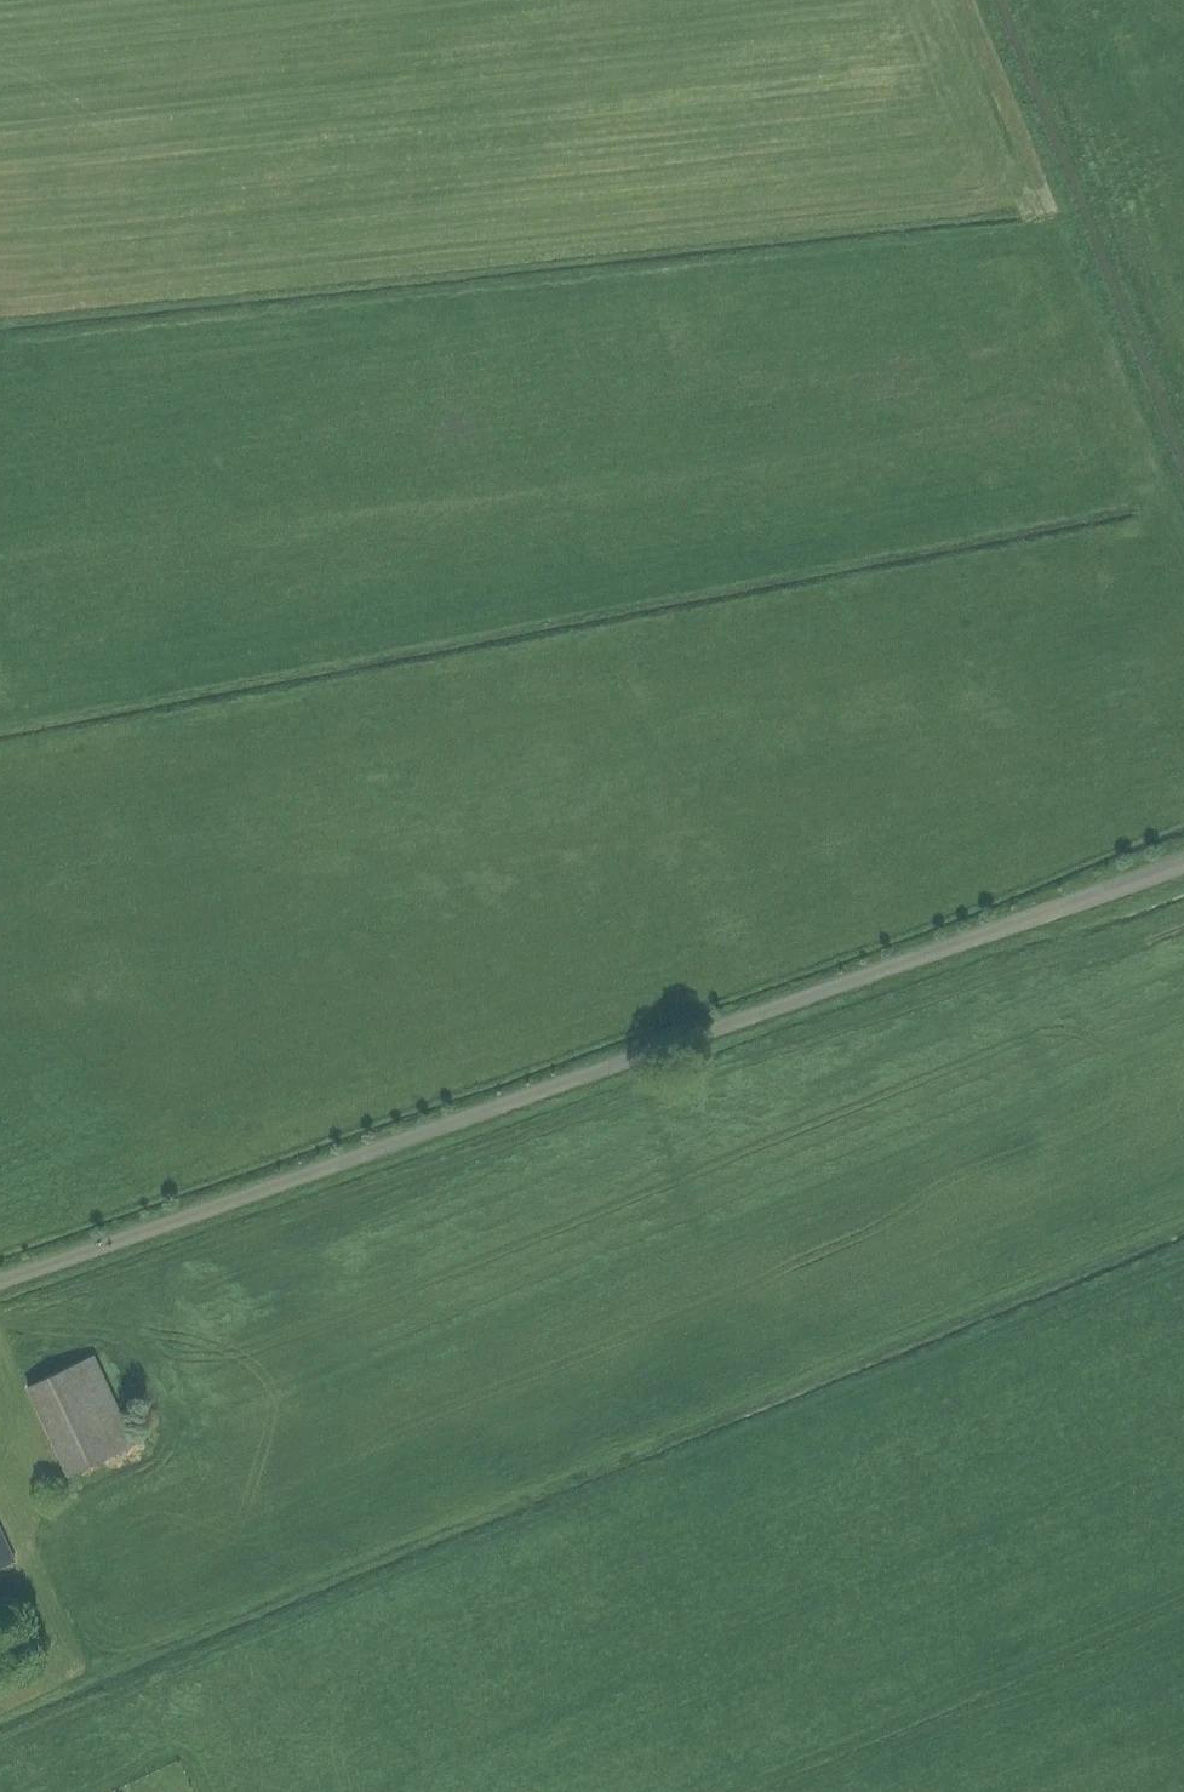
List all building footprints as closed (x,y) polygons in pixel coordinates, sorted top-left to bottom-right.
[(28,1385),(70,1475),(138,1443),(96,1353),(28,1385)] [(18,1559),(0,1521),(0,1568),(18,1559)]
